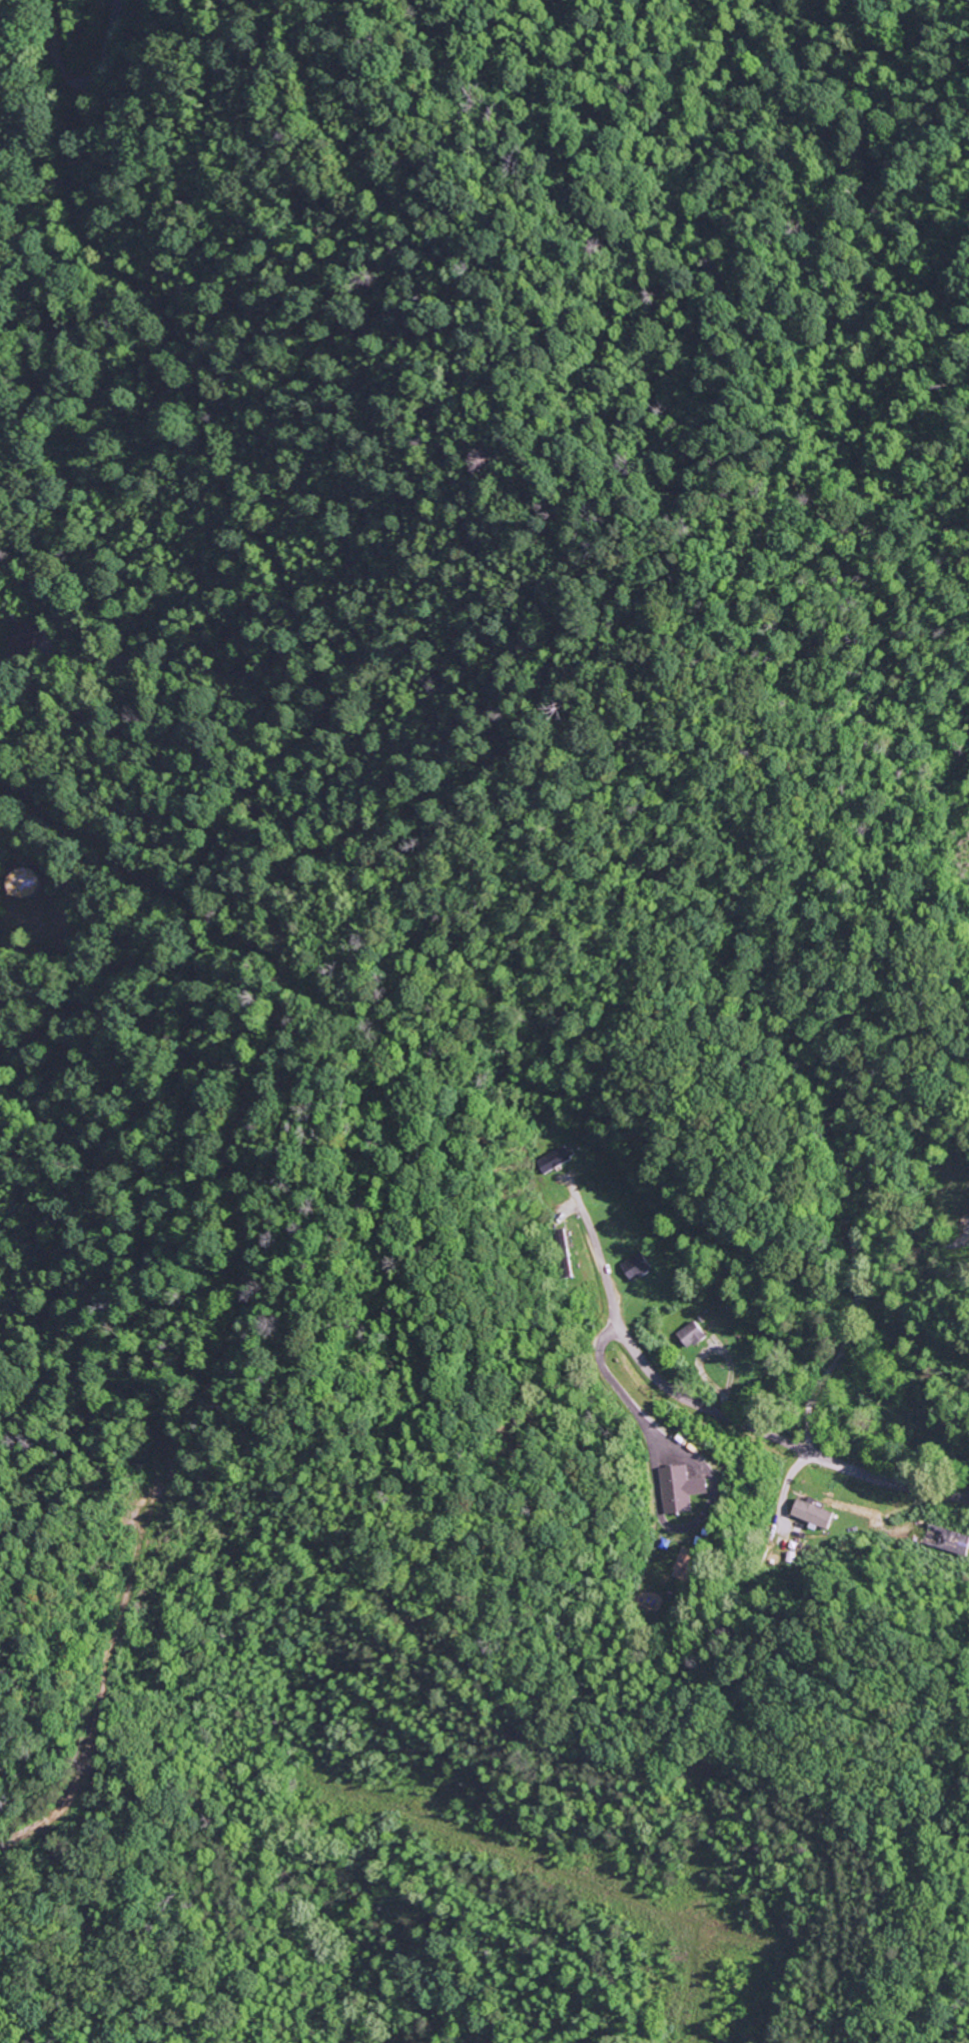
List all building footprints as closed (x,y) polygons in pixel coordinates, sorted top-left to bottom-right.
[(531,1160),(539,1174),(566,1160),(558,1145),(531,1160)] [(617,1264),(628,1281),(646,1269),(636,1252),(617,1264)] [(687,1350),(704,1336),(692,1320),(674,1333),(687,1350)] [(663,1514),(692,1511),(690,1495),(708,1493),(707,1478),(689,1480),(687,1464),(658,1467),(663,1514)] [(788,1515),(825,1529),(831,1513),(794,1498),(788,1515)] [(968,1544),(968,1535),(930,1522),(923,1543),(965,1556),(968,1544)]
